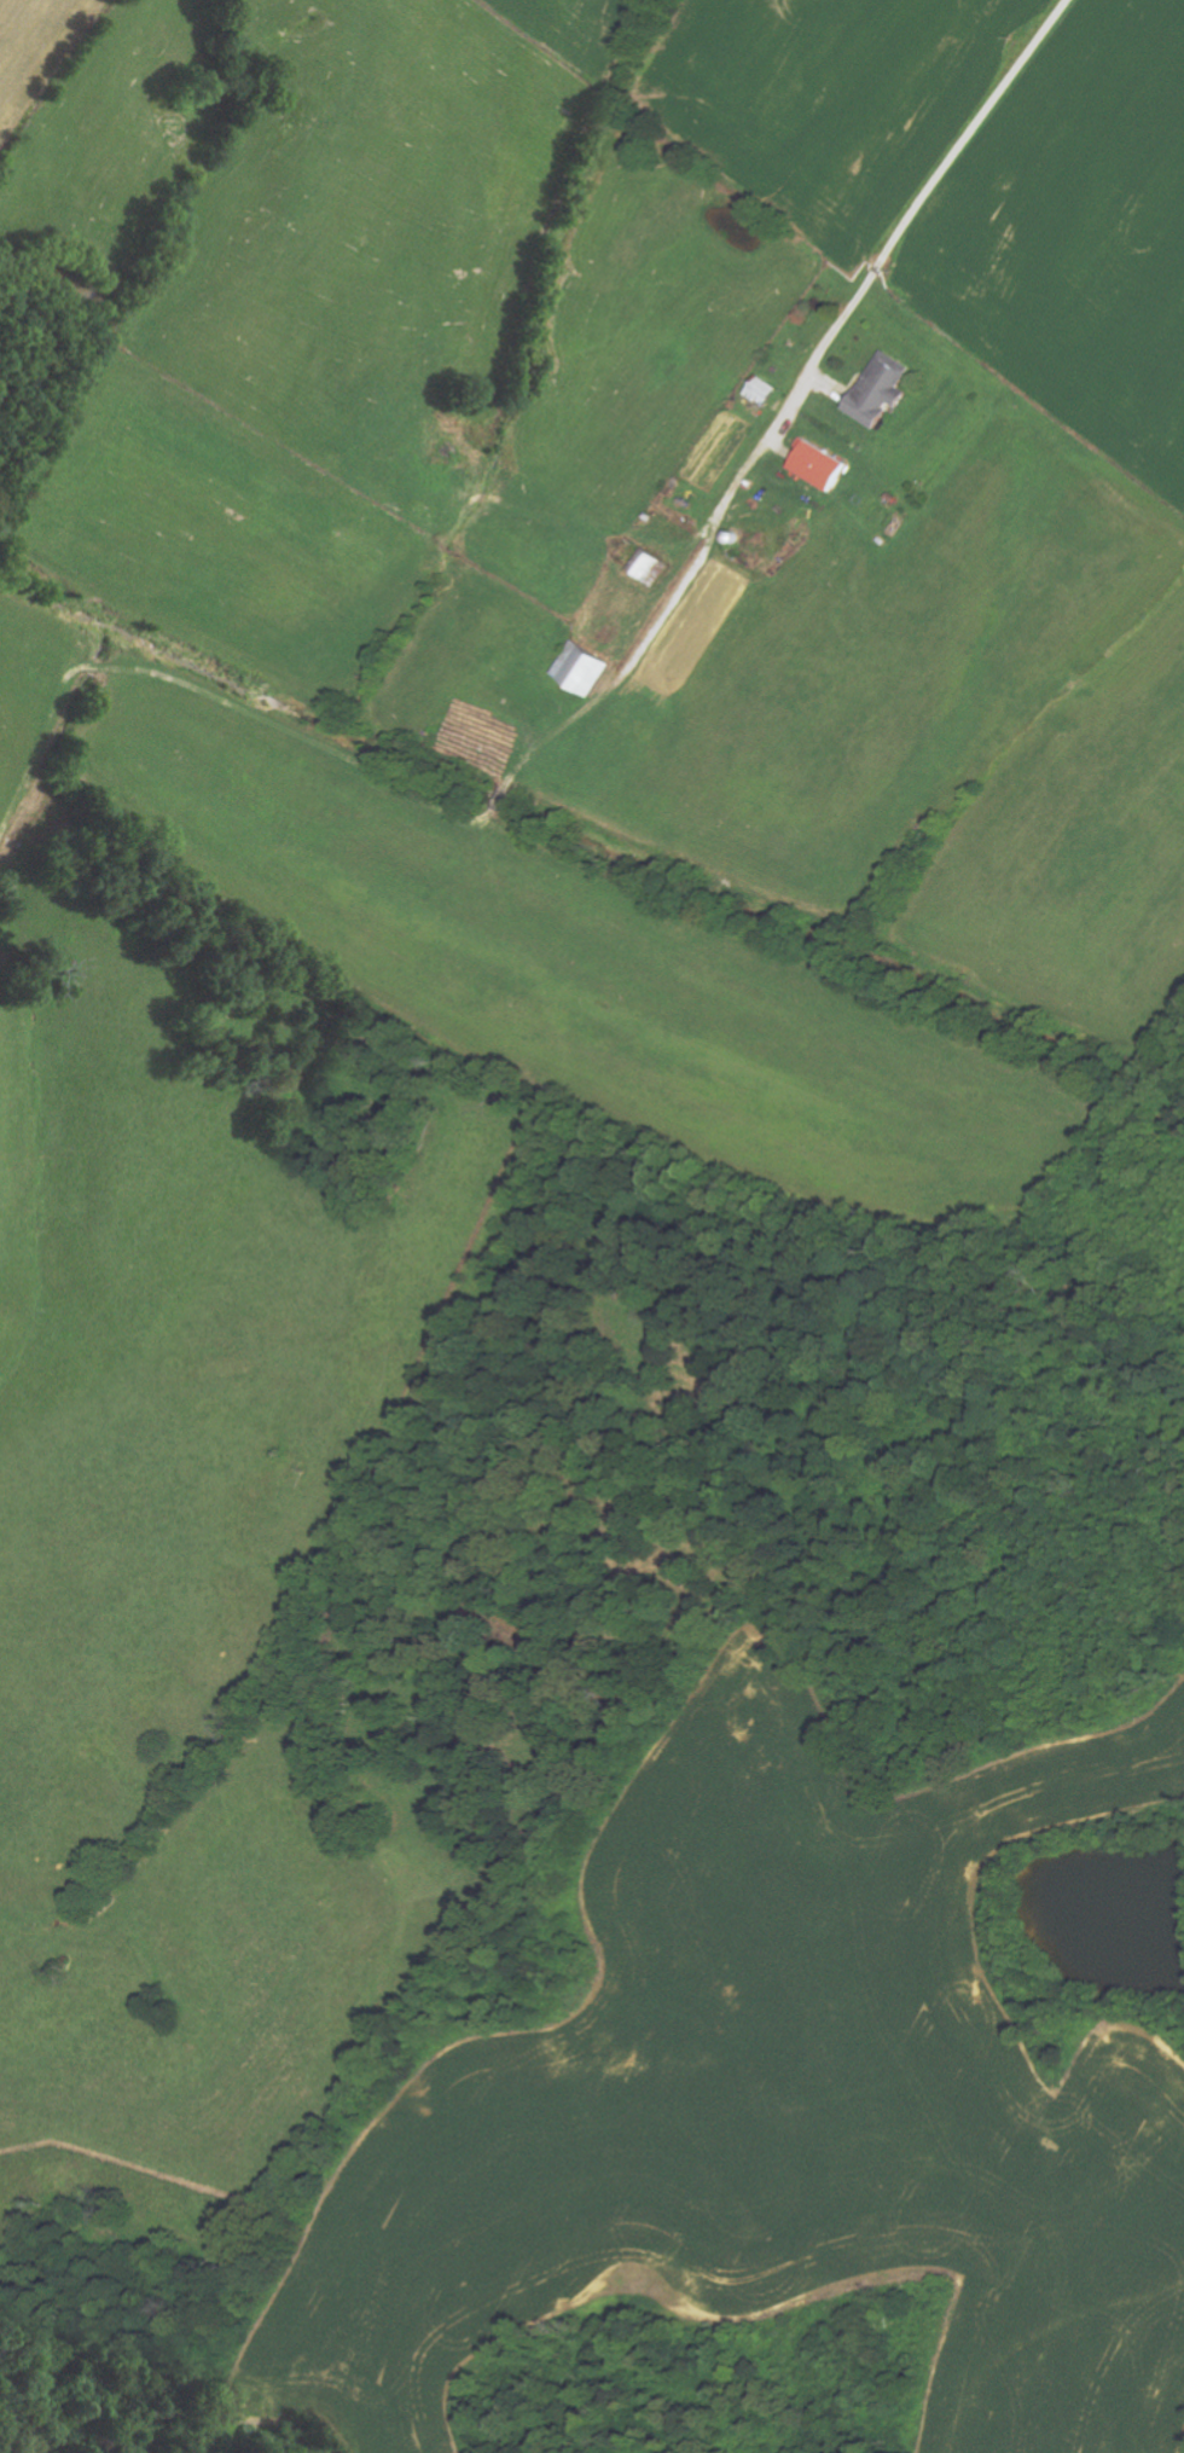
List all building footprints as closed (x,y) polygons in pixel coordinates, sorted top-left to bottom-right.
[(846,409),(876,429),(893,403),(899,407),(909,392),(902,388),(913,369),(883,350),(846,409)] [(745,393),(765,407),(778,389),(758,375),(745,393)] [(791,469),(832,492),(848,463),(807,441),(791,469)] [(672,567),(651,552),(636,574),(657,589),(672,567)] [(553,677),(593,699),(612,663),(572,641),(553,677)]
